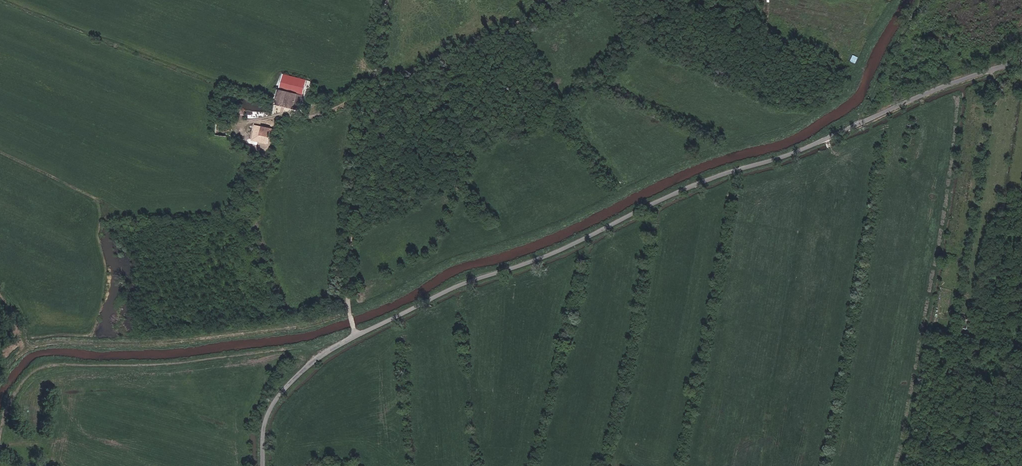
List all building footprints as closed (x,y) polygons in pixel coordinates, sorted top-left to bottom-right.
[(850,62),(855,64),(859,57),(853,54),(850,62)] [(283,75),(282,82),(304,86),(306,78),(283,75)] [(275,103),(300,109),(303,94),(279,88),(275,103)] [(262,125),(260,134),(269,137),(271,127),(262,125)]
